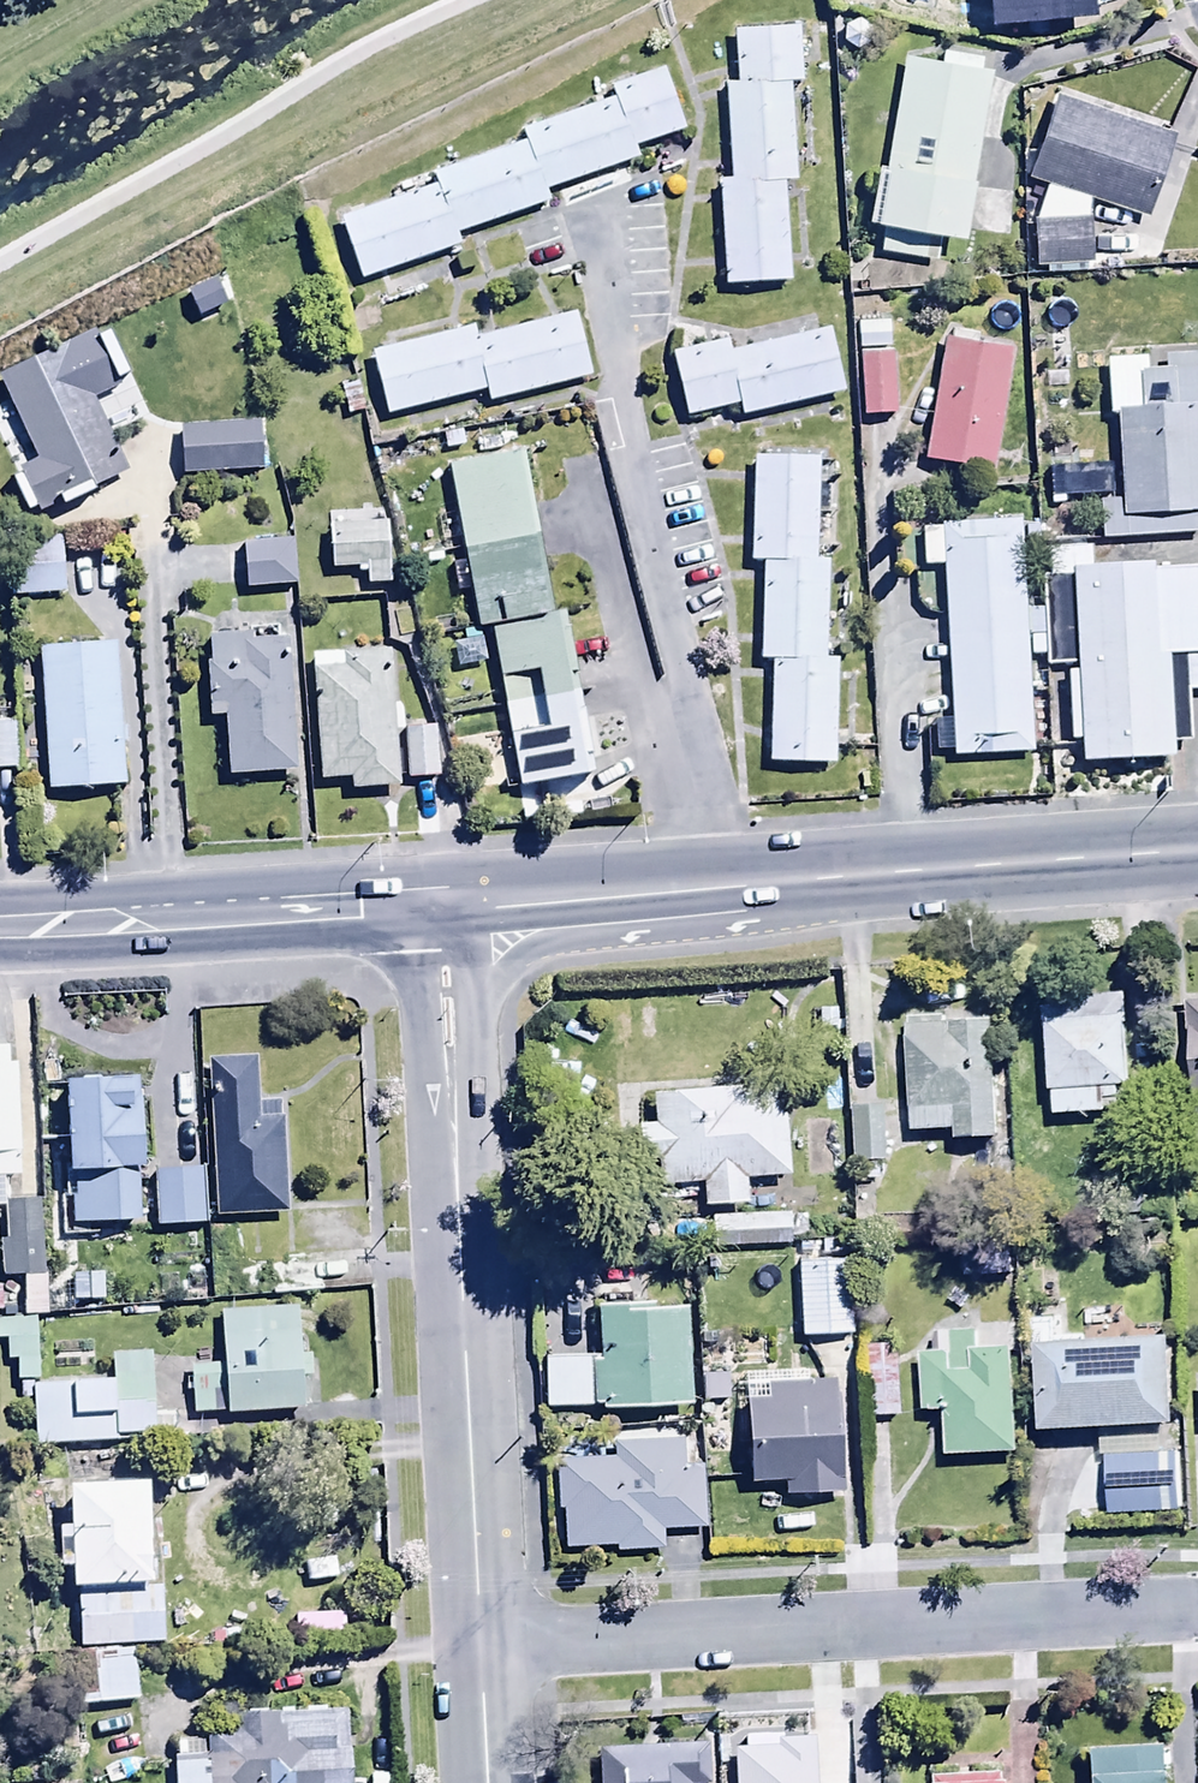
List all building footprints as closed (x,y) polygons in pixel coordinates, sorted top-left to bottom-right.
[(987,35),(1097,28),(1095,0),(986,0),(987,35)] [(720,188),(725,292),(792,288),(791,262),(801,261),(796,164),(807,163),(800,30),(735,33),(737,89),(727,90),(732,188),(720,188)] [(941,246),(964,250),(993,61),(907,48),(887,177),(878,176),(869,236),(884,238),(881,259),(938,267),(941,246)] [(611,93),(615,104),(521,137),(525,148),(432,181),(435,190),(337,224),(359,287),(461,251),(457,240),(549,208),(545,197),(640,164),(636,153),(682,137),(660,76),(611,93)] [(1172,141),(1059,102),(1028,184),(1045,190),(1034,223),(1035,273),(1092,271),(1089,203),(1145,222),(1172,141)] [(186,290),(201,326),(231,314),(216,278),(186,290)] [(1050,369),(1074,368),(1072,298),(1047,299),(1050,369)] [(386,423),(486,397),(488,408),(591,383),(575,319),(475,345),(471,332),(371,358),(386,423)] [(859,360),(894,359),(893,322),(858,322),(859,360)] [(733,345),(671,359),(686,425),(734,414),(737,425),(755,420),(758,433),(829,416),(826,403),(845,399),(830,333),(735,355),(733,345)] [(991,480),(1014,350),(948,335),(925,469),(991,480)] [(14,441),(48,508),(49,539),(90,537),(89,499),(128,477),(69,352),(0,385),(0,388),(23,437),(14,441)] [(894,359),(859,360),(861,422),(895,421),(894,359)] [(1130,406),(1137,529),(1197,525),(1197,402),(1130,406)] [(179,429),(180,480),(260,478),(259,426),(179,429)] [(491,633),(554,618),(525,458),(448,472),(478,636),(491,633)] [(818,464),(751,462),(749,567),(761,567),(759,666),(771,666),(769,769),(834,770),(836,668),(828,668),(829,571),(816,571),(818,464)] [(327,494),(331,575),(364,573),(365,589),(389,588),(386,529),(356,530),(354,492),(327,494)] [(1018,519),(957,522),(958,532),(920,534),(922,573),(943,572),(952,723),(934,724),(936,756),(952,755),(952,765),(1034,761),(1028,642),(1042,641),(1040,610),(1023,610),(1018,519)] [(10,604),(63,601),(61,544),(7,547),(10,604)] [(244,545),(245,595),(295,595),(295,545),(244,545)] [(1076,581),(1086,760),(1182,755),(1177,658),(1197,656),(1197,574),(1076,581)] [(554,618),(491,633),(520,797),(595,783),(564,616),(554,618)] [(294,782),(287,646),(249,648),(249,638),(205,641),(210,726),(223,725),(227,786),(294,782)] [(40,654),(48,797),(123,793),(115,650),(40,654)] [(398,794),(392,658),(316,661),(322,789),(352,787),(352,797),(398,794)] [(13,775),(11,722),(0,723),(0,776),(13,775)] [(436,730),(405,731),(405,785),(436,785),(436,730)] [(1129,1112),(1125,1000),(1046,1005),(1050,1103),(1055,1103),(1056,1124),(1108,1122),(1107,1113),(1129,1112)] [(1193,1109),(1197,1109),(1197,1007),(1188,1008),(1193,1109)] [(945,1033),(945,1023),(907,1024),(911,1140),(955,1139),(956,1149),(999,1147),(995,1032),(945,1033)] [(212,1063),(215,1220),(286,1219),(283,1103),(259,1104),(258,1062),(212,1063)] [(20,1191),(16,1074),(9,1075),(9,1064),(0,1064),(0,1192),(20,1191)] [(134,1089),(67,1091),(69,1185),(64,1185),(65,1204),(71,1204),(71,1232),(137,1230),(136,1177),(142,1177),(141,1116),(134,1117),(134,1089)] [(686,1097),(652,1103),(654,1130),(637,1131),(640,1171),(659,1170),(661,1193),(703,1190),(705,1216),(746,1213),(744,1190),(788,1187),(781,1089),(708,1094),(708,1100),(686,1102),(686,1097)] [(883,1167),(879,1110),(845,1112),(849,1170),(883,1167)] [(156,1234),(208,1231),(205,1171),(153,1173),(156,1234)] [(6,1202),(6,1241),(0,1241),(0,1282),(22,1282),(22,1321),(47,1321),(47,1250),(39,1250),(39,1202),(6,1202)] [(800,1266),(800,1342),(853,1341),(852,1266),(800,1266)] [(72,1277),(72,1305),(104,1305),(104,1277),(72,1277)] [(692,1415),(687,1314),(656,1316),(656,1308),(597,1311),(599,1357),(544,1360),(547,1416),(600,1414),(601,1419),(692,1415)] [(298,1312),(222,1316),(224,1370),(192,1372),(194,1423),(303,1417),(301,1384),(312,1384),(311,1358),(300,1359),(298,1312)] [(156,1448),(151,1358),(113,1360),(114,1389),(39,1393),(36,1322),(0,1324),(0,1345),(6,1344),(7,1367),(17,1367),(19,1405),(33,1405),(34,1455),(156,1448)] [(948,1418),(948,1462),(1017,1460),(1014,1329),(976,1330),(976,1337),(935,1338),(936,1361),(921,1361),(923,1419),(948,1418)] [(733,1337),(734,1373),(767,1373),(767,1337),(733,1337)] [(899,1422),(895,1350),(864,1352),(868,1424),(899,1422)] [(1170,1350),(1035,1357),(1039,1444),(1097,1441),(1098,1463),(1160,1460),(1158,1436),(1174,1435),(1170,1350)] [(840,1501),(836,1382),(762,1385),(763,1406),(747,1406),(751,1494),(785,1492),(785,1503),(840,1501)] [(684,1447),(612,1448),(612,1465),(556,1468),(557,1516),(562,1516),(563,1553),(615,1552),(615,1557),(662,1556),(661,1536),(705,1535),(704,1471),(684,1472),(684,1447)] [(151,1595),(149,1498),(70,1500),(71,1540),(62,1540),(63,1581),(76,1581),(78,1655),(164,1654),(162,1595),(151,1595)] [(75,1662),(78,1710),(140,1707),(137,1659),(75,1662)] [(348,1715),(228,1722),(228,1743),(210,1743),(211,1753),(176,1754),(177,1782),(350,1782),(348,1715)] [(1157,1754),(1085,1760),(1087,1782),(1159,1782),(1157,1754)] [(707,1755),(598,1761),(599,1782),(709,1782),(707,1755)]
